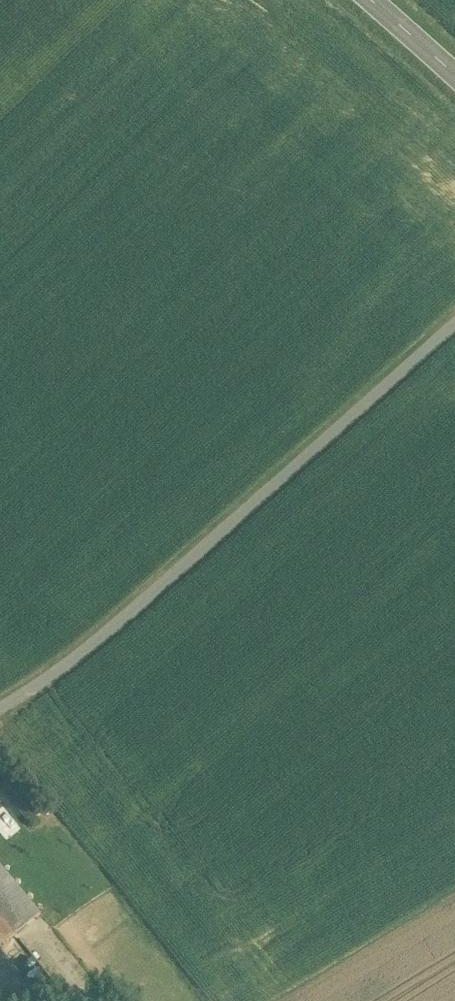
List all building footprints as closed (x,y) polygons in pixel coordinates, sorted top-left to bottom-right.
[(42,814),(13,778),(1,788),(30,824),(42,814)] [(0,865),(0,916),(16,935),(41,915),(0,865)] [(0,916),(0,948),(16,935),(0,916)]
